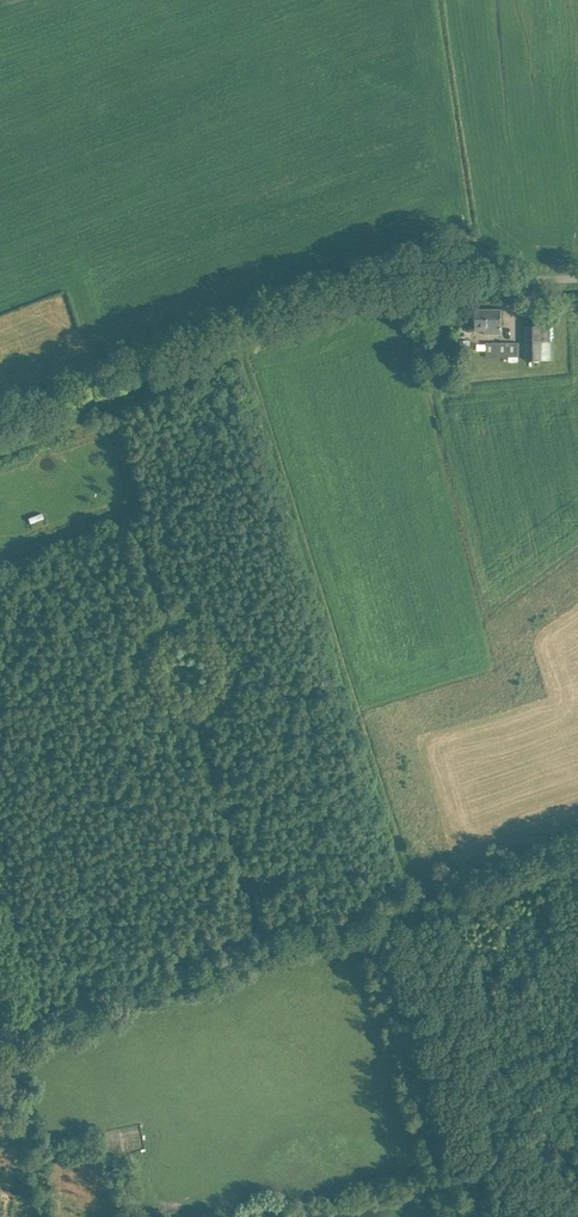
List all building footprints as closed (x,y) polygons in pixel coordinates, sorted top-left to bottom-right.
[(475,308),(475,326),(475,330),(485,330),(485,335),(501,335),(502,308),(475,308)] [(525,325),(526,360),(554,359),(554,340),(541,340),(541,324),(525,325)] [(509,357),(509,361),(518,361),(518,356),(519,356),(518,342),(486,342),(486,344),(477,344),(477,350),(486,350),(486,354),(494,354),(494,358),(509,357)]
